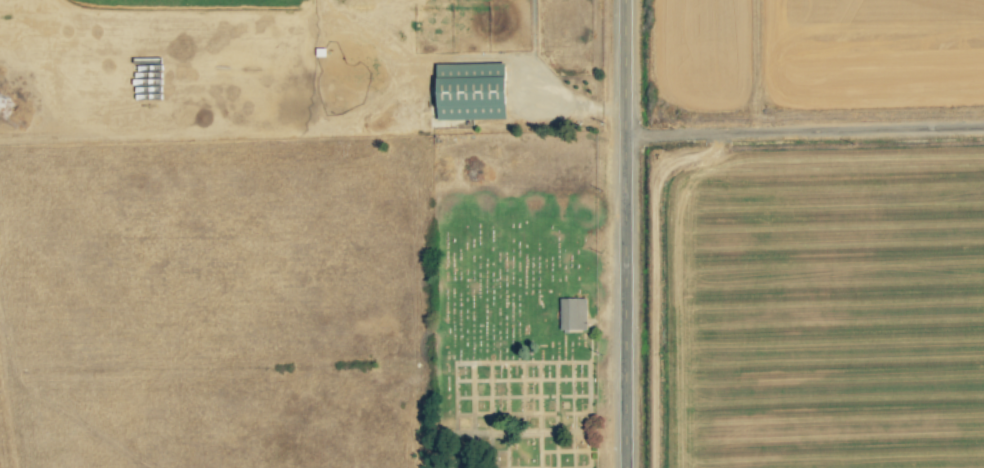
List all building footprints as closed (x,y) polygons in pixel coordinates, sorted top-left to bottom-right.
[(436,65),(437,121),(506,120),(505,63),(436,65)] [(559,329),(586,330),(586,298),(560,298),(559,329)]
